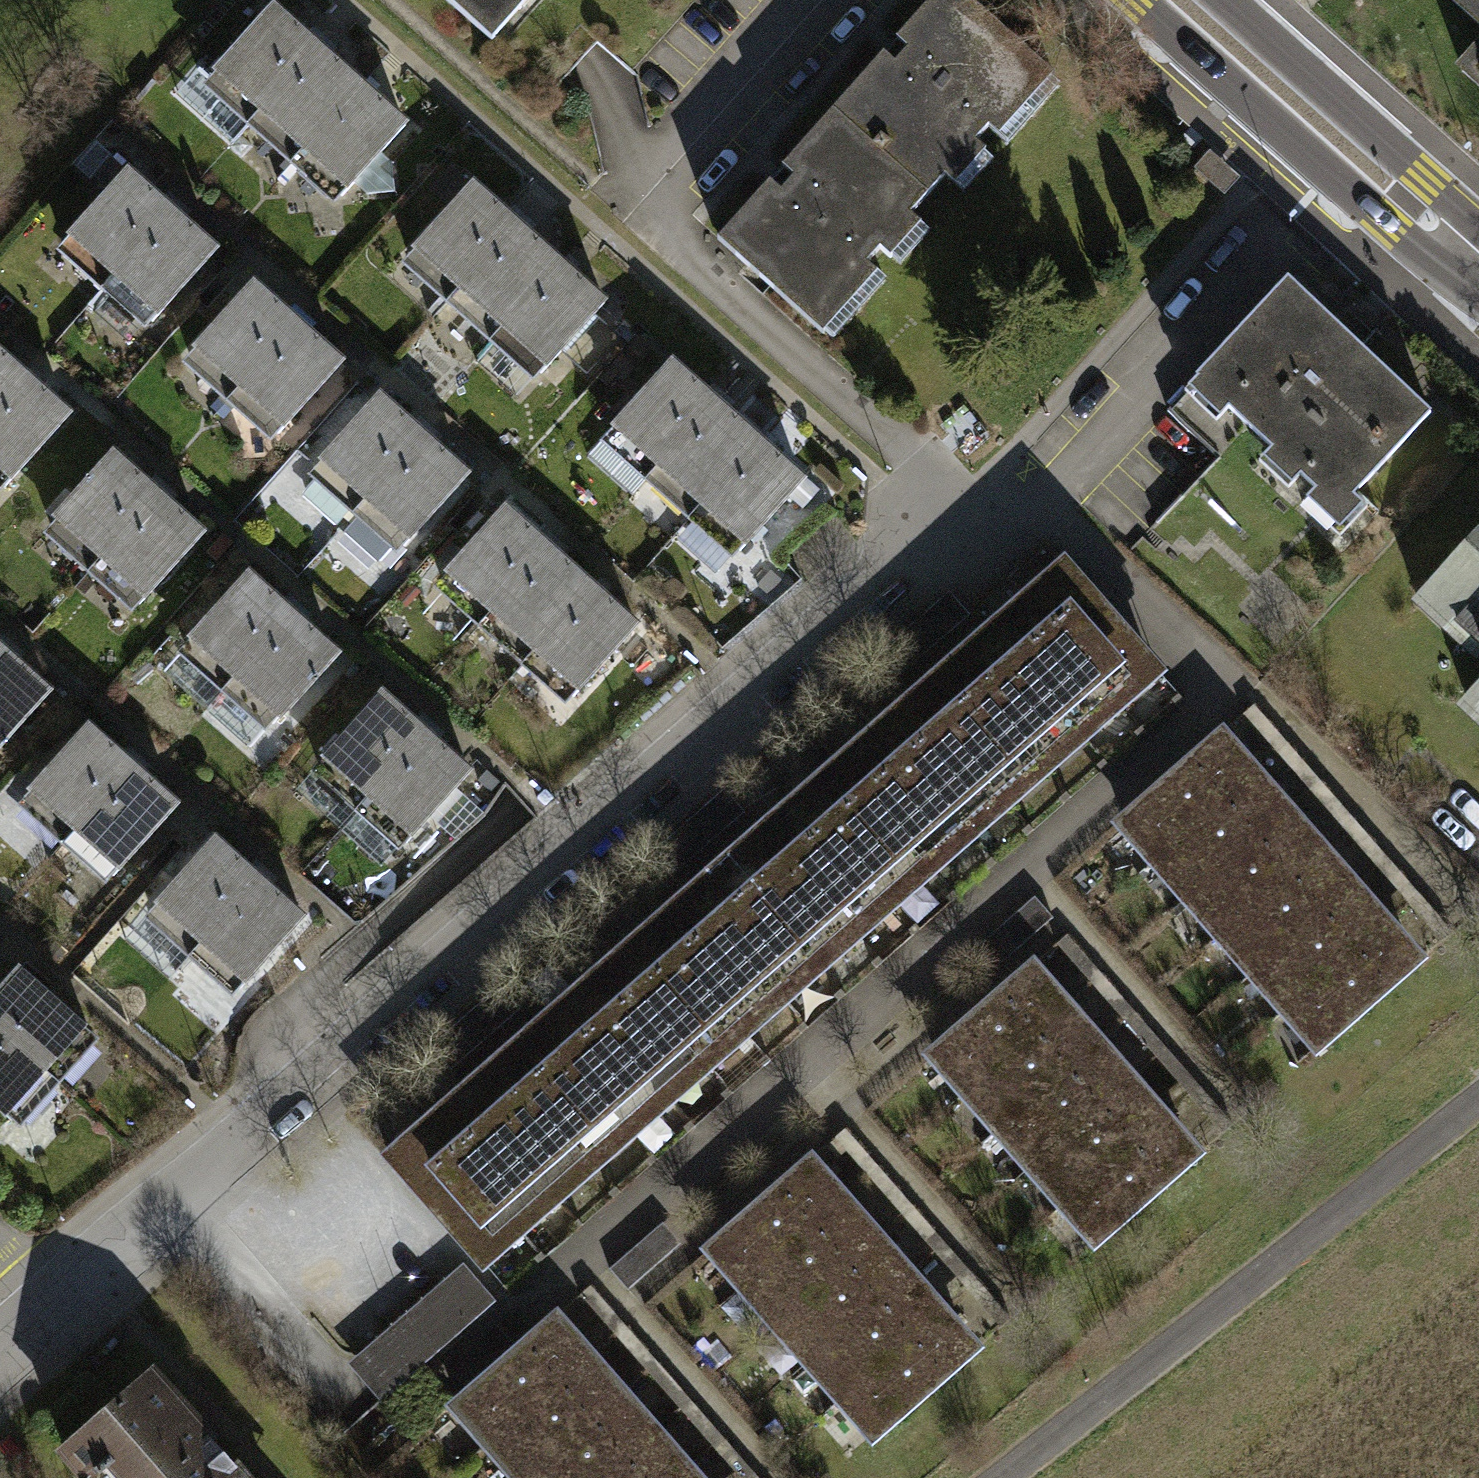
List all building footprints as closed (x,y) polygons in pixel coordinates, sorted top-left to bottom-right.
[(496,47),(538,0),(443,0),(496,47)] [(835,118),(942,212),(1057,84),(962,0),(940,0),(835,118)] [(1478,15),(1478,0),(1462,0),(1478,15)] [(323,52),(278,12),(203,95),(249,136),(323,52)] [(369,92),(323,52),(249,136),(295,176),(369,92)] [(1469,62),(1478,71),(1478,52),(1469,62)] [(415,133),(369,92),(295,176),(340,216),(415,133)] [(835,118),(721,246),(828,341),(942,212),(835,118)] [(1213,148),(1198,164),(1228,190),(1242,173),(1213,148)] [(181,221),(135,180),(61,264),(107,304),(181,221)] [(523,228),(478,188),(403,271),(449,312),(523,228)] [(227,261),(181,221),(107,304),(152,345),(227,261)] [(569,268),(523,228),(449,312),(495,352),(569,268)] [(615,309),(569,268),(495,352),(540,392),(615,309)] [(305,329),(259,289),(185,372),(231,413),(305,329)] [(1284,289),(1184,396),(1215,425),(1223,417),(1268,458),(1260,467),(1287,493),(1296,484),(1311,497),(1301,507),(1335,539),(1358,515),(1346,504),(1425,421),(1284,289)] [(351,369),(305,329),(231,413),(276,453),(351,369)] [(0,354),(0,418),(32,382),(0,354)] [(724,404),(678,364),(604,447),(650,488),(724,404)] [(32,382),(0,418),(0,504),(3,506),(77,423),(32,382)] [(434,441),(389,400),(314,484),(360,524),(434,441)] [(770,445),(724,404),(650,488),(695,528),(770,445)] [(480,481),(434,441),(360,524),(406,565),(480,481)] [(815,485),(770,445),(695,528),(741,568),(815,485)] [(164,500),(118,459),(44,543),(89,583),(164,500)] [(209,540),(164,500),(89,583),(135,624),(209,540)] [(559,550),(513,510),(439,593),(484,634),(559,550)] [(1418,599),(1472,650),(1478,644),(1478,536),(1418,599)] [(1058,548),(1012,587),(1116,707),(1162,668),(1058,548)] [(604,591),(559,550),(484,634),(530,674),(604,591)] [(302,617),(256,576),(182,660),(227,700),(302,617)] [(1012,587),(966,627),(1070,747),(1116,707),(1012,587)] [(650,631),(604,591),(530,674),(576,714),(650,631)] [(347,657),(302,617),(227,700),(273,741),(347,657)] [(966,627),(921,666),(1025,786),(1070,747),(966,627)] [(0,645),(0,669),(12,656),(0,645)] [(12,656),(0,669),(0,760),(57,696),(12,656)] [(921,666),(875,706),(979,826),(1025,786),(921,666)] [(1464,700),(1478,715),(1478,684),(1464,700)] [(437,737),(392,697),(317,781),(363,821),(437,737)] [(875,706),(829,745),(933,865),(979,826),(875,706)] [(1110,819),(1144,859),(1258,761),(1223,721),(1110,819)] [(141,770),(95,730),(21,814),(66,854),(141,770)] [(483,778),(437,737),(363,821),(409,861),(483,778)] [(829,745),(783,785),(888,905),(933,865),(829,745)] [(1144,859),(1178,898),(1292,800),(1258,761),(1144,859)] [(186,811),(141,770),(66,854),(112,894),(186,811)] [(783,785),(738,824),(842,944),(888,905),(783,785)] [(1178,898),(1212,938),(1326,839),(1292,800),(1178,898)] [(738,824),(692,864),(796,984),(842,944),(738,824)] [(1212,938),(1247,977),(1360,879),(1326,839),(1212,938)] [(268,883),(222,843),(148,926),(193,967),(268,883)] [(692,864),(646,903),(750,1023),(796,984),(692,864)] [(1247,977),(1281,1016),(1394,918),(1360,879),(1247,977)] [(313,923),(268,883),(193,967),(239,1007),(313,923)] [(646,903),(600,943),(705,1063),(750,1023),(646,903)] [(1281,1016),(1315,1056),(1429,958),(1394,918),(1281,1016)] [(600,943),(555,982),(659,1102),(705,1063),(600,943)] [(921,1050),(956,1090),(1068,993),(1033,954),(921,1050)] [(0,987),(0,1042),(52,1088),(93,1042),(14,972),(0,987)] [(555,982),(509,1022),(613,1142),(659,1102),(555,982)] [(956,1090),(990,1130),(1102,1033),(1068,993),(956,1090)] [(509,1022),(463,1061),(567,1181),(613,1142),(509,1022)] [(990,1130),(1024,1169),(1137,1073),(1102,1033),(990,1130)] [(11,1135),(52,1088),(0,1042),(0,1125),(11,1135)] [(463,1061),(417,1101),(522,1221),(567,1181),(463,1061)] [(1024,1169),(1059,1209),(1171,1112),(1137,1073),(1024,1169)] [(417,1101),(372,1140),(476,1260),(522,1221),(417,1101)] [(1059,1209),(1093,1249),(1205,1152),(1171,1112),(1059,1209)] [(698,1243),(733,1282),(845,1186),(811,1146),(698,1243)] [(733,1282),(767,1322),(879,1225),(845,1186),(733,1282)] [(767,1322),(802,1362),(914,1265),(879,1225),(767,1322)] [(460,1263),(343,1364),(376,1403),(494,1302),(460,1263)] [(802,1362),(836,1401),(948,1305),(914,1265),(802,1362)] [(443,1402),(477,1442),(591,1344),(557,1304),(443,1402)] [(836,1401),(870,1441),(983,1344),(948,1305),(836,1401)] [(509,1477),(515,1477),(625,1383),(591,1344),(477,1442),(509,1477)] [(54,1447),(82,1477),(232,1477),(137,1372),(54,1447)] [(659,1423),(625,1383),(515,1477),(595,1477),(659,1423)] [(693,1462),(659,1423),(595,1477),(675,1477),(693,1462)] [(693,1462),(675,1477),(707,1477),(693,1462)]
